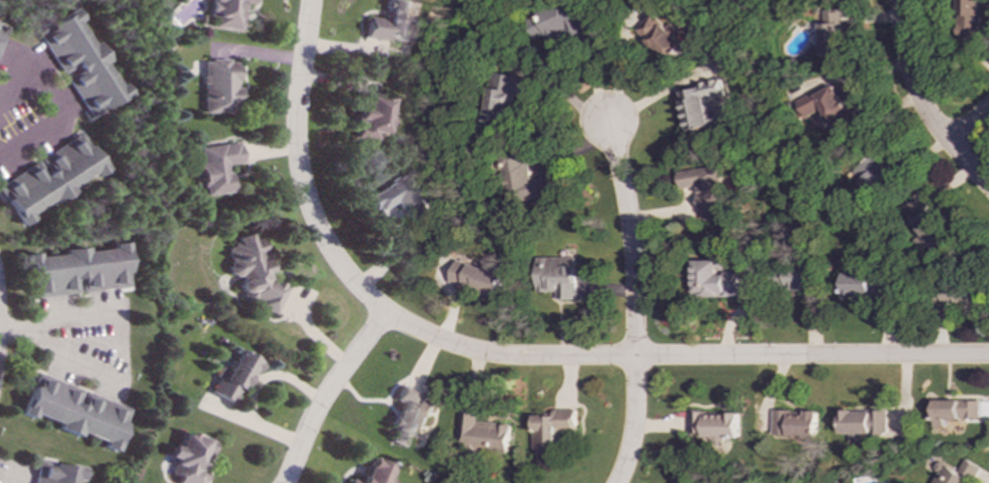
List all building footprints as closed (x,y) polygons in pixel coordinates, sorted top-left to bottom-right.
[(236,30),(239,2),(252,3),(252,0),(208,0),(206,15),(211,16),(209,26),(236,30)] [(365,16),(363,36),(408,40),(411,2),(384,0),(382,18),(365,16)] [(536,40),(546,36),(547,39),(566,32),(571,43),(587,37),(572,0),(527,19),(536,40)] [(978,16),(988,16),(988,3),(980,3),(980,0),(957,0),(956,39),(978,39),(978,16)] [(35,30),(61,75),(63,73),(88,116),(127,93),(120,81),(115,84),(102,61),(105,59),(94,40),(88,43),(75,20),(79,18),(73,9),(35,30)] [(844,54),(843,9),(819,10),(821,55),(844,54)] [(666,27),(651,13),(634,30),(668,63),(686,43),(667,26),(666,27)] [(235,59),(201,59),(200,112),(234,112),(235,59)] [(529,78),(497,73),(495,87),(489,86),(483,119),(506,123),(511,94),(526,96),(529,78)] [(686,131),(718,126),(714,100),(723,98),(720,79),(698,82),(699,88),(680,92),(686,131)] [(796,102),(804,119),(822,110),(836,138),(856,128),(834,83),(796,102)] [(355,94),(352,138),(373,139),(374,132),(383,133),(384,125),(389,125),(390,111),(386,110),(387,97),(355,94)] [(18,224),(30,218),(27,213),(50,199),(52,202),(71,191),(68,185),(91,172),(92,175),(104,169),(83,133),(0,181),(0,194),(18,224)] [(230,192),(227,164),(240,162),(237,142),(197,146),(202,195),(230,192)] [(529,180),(525,152),(511,154),(512,159),(500,161),(506,202),(555,195),(553,177),(529,180)] [(893,180),(889,177),(894,171),(873,152),(852,174),(877,198),(893,180)] [(720,166),(677,171),(679,188),(695,186),(700,221),(726,217),(720,166)] [(366,194),(374,211),(396,200),(408,224),(428,213),(412,181),(409,182),(404,174),(366,194)] [(936,255),(955,240),(927,204),(909,218),(936,255)] [(275,313),(285,288),(283,284),(264,276),(267,268),(264,258),(256,261),(260,252),(264,251),(260,237),(250,240),(248,232),(236,236),(232,245),(225,247),(229,260),(224,271),(240,277),(238,284),(242,300),(275,313)] [(128,286),(123,242),(110,243),(110,248),(83,250),(83,246),(61,248),(62,252),(23,256),(27,297),(78,292),(77,291),(128,286)] [(575,299),(575,258),(535,258),(535,292),(556,291),(556,299),(575,299)] [(449,281),(498,296),(505,274),(456,259),(449,281)] [(738,298),(739,273),(716,273),(716,261),(689,261),(688,297),(738,298)] [(815,265),(784,266),(785,291),(801,290),(802,298),(816,298),(815,265)] [(841,297),(869,297),(870,273),(842,272),(841,297)] [(936,304),(982,307),(983,288),(944,286),(944,294),(937,294),(936,304)] [(255,358),(235,349),(226,369),(218,365),(214,375),(216,376),(209,392),(235,403),(255,358)] [(128,406),(33,373),(19,413),(31,417),(32,414),(57,422),(55,428),(76,435),(77,432),(102,441),(101,446),(113,450),(128,406)] [(422,392),(400,384),(394,400),(400,402),(391,428),(394,430),(390,440),(403,445),(406,436),(412,438),(417,424),(425,427),(433,405),(419,400),(422,392)] [(944,418),(979,419),(979,401),(933,399),(932,426),(943,427),(944,418)] [(838,434),(848,434),(848,443),(859,443),(860,433),(885,433),(886,410),(838,409),(838,434)] [(817,411),(804,410),(804,411),(772,410),(771,435),(816,437),(817,411)] [(510,425),(477,421),(478,413),(459,411),(456,442),(467,443),(466,450),(507,455),(510,425)] [(575,412),(533,412),(533,450),(556,450),(556,431),(575,431),(575,412)] [(738,413),(688,413),(688,433),(699,433),(699,437),(738,437),(738,413)] [(180,431),(176,446),(169,444),(166,455),(173,457),(168,473),(177,476),(175,482),(201,482),(204,472),(201,472),(210,440),(180,431)] [(392,479),(386,477),(390,464),(368,457),(360,481),(349,478),(347,482),(391,482),(392,479)] [(73,479),(78,480),(81,467),(37,458),(32,482),(72,482),(73,479)] [(939,460),(933,469),(939,472),(931,482),(970,482),(971,481),(939,460)]
